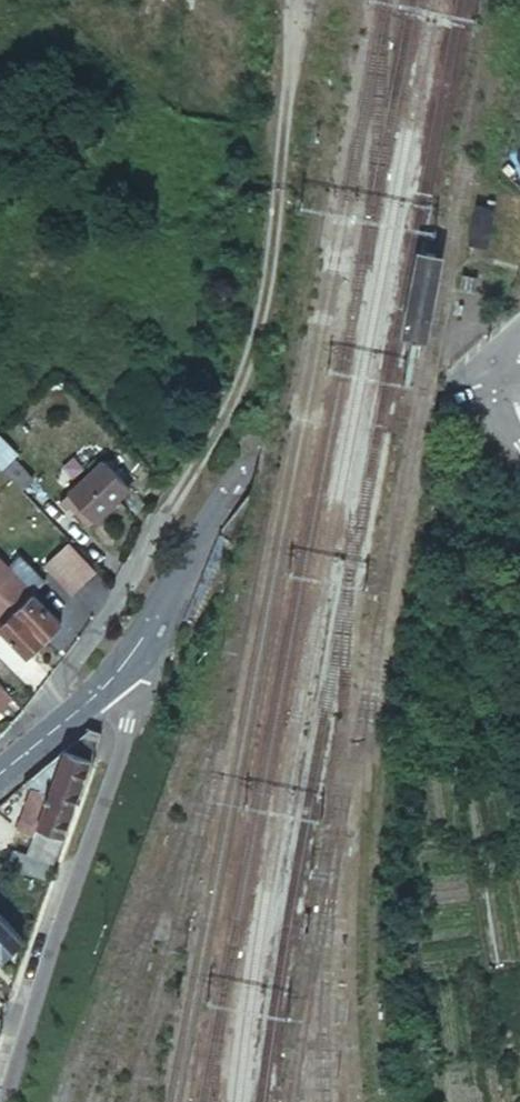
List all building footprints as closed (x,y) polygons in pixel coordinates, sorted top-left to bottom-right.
[(481,205),(473,245),(493,248),(502,200),(490,197),(488,205),(481,205)] [(430,257),(414,336),(424,338),(440,260),(430,257)] [(470,278),(468,289),(479,292),(481,281),(470,278)] [(13,455),(1,467),(24,491),(36,478),(13,455)] [(132,484),(107,459),(70,494),(65,499),(69,504),(72,502),(93,523),(96,519),(132,484)] [(71,541),(47,564),(75,593),(99,570),(71,541)] [(7,568),(32,593),(44,581),(19,555),(7,568)] [(45,637),(60,622),(32,593),(7,568),(0,561),(0,592),(45,637)] [(29,653),(45,637),(0,592),(0,627),(1,625),(29,653)] [(12,694),(0,682),(0,706),(12,694)] [(26,851),(54,863),(67,825),(102,733),(91,728),(23,782),(35,786),(20,826),(33,831),(26,851)] [(9,865),(44,880),(50,863),(15,850),(9,865)] [(0,914),(0,951),(1,950),(4,952),(21,937),(0,914)]
